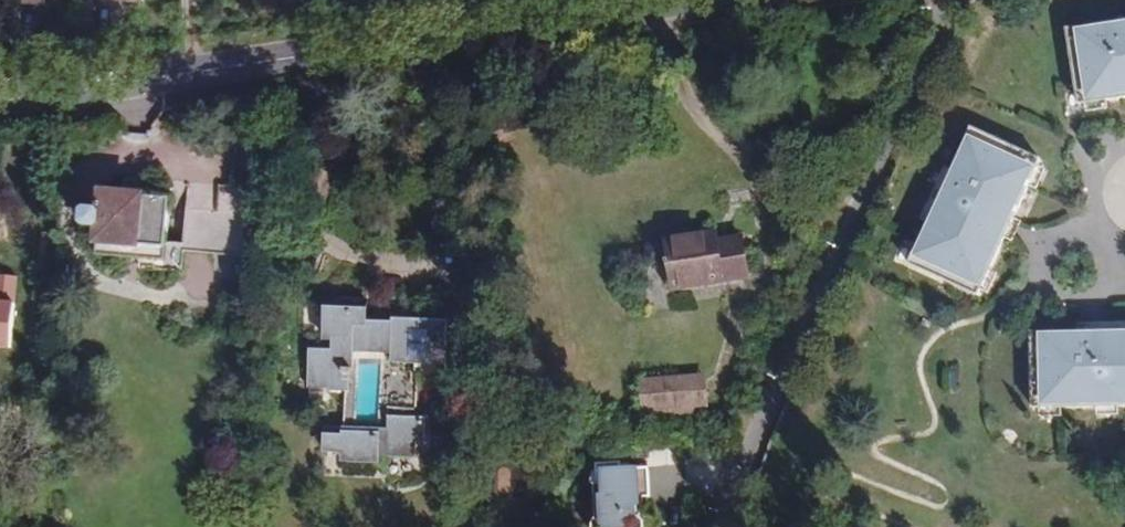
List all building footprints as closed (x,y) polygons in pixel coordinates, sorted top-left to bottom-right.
[(1068,29),(1080,105),(1124,98),(1124,20),(1068,29)] [(978,296),(1041,160),(972,128),(909,264),(978,296)] [(269,168),(270,143),(235,141),(234,183),(268,185),(269,168)] [(816,192),(821,195),(824,188),(827,181),(813,175),(807,188),(816,192)] [(125,194),(139,195),(140,182),(126,181),(125,194)] [(188,182),(183,245),(246,250),(251,187),(188,182)] [(165,260),(167,244),(171,198),(139,195),(125,194),(102,192),(100,209),(87,208),(83,212),(82,225),(85,229),(99,230),(96,255),(165,260)] [(821,195),(816,192),(812,201),(821,205),(825,196),(821,195)] [(718,233),(666,241),(674,291),(750,279),(744,237),(719,241),(718,233)] [(183,245),(167,244),(165,260),(164,271),(184,273),(186,252),(245,257),(246,250),(183,245)] [(0,276),(0,348),(11,349),(16,277),(0,276)] [(392,451),(421,452),(422,436),(429,437),(430,410),(418,410),(420,360),(447,361),(449,311),(395,309),(395,313),(377,313),(378,297),(325,295),(323,342),(311,342),(309,383),(330,384),(330,386),(345,387),(343,428),(325,427),(325,444),(342,445),(342,458),(389,460),(392,451)] [(1032,332),(1034,408),(1124,406),(1124,330),(1032,332)] [(704,377),(673,380),(677,422),(707,420),(704,377)] [(673,380),(641,382),(646,424),(677,422),(673,380)] [(648,444),(629,446),(629,458),(648,457),(648,444)] [(649,467),(623,469),(622,462),(598,464),(598,484),(595,484),(596,517),(594,521),(592,525),(592,526),(645,526),(644,521),(643,520),(641,518),(639,516),(646,498),(651,498),(649,467)]
